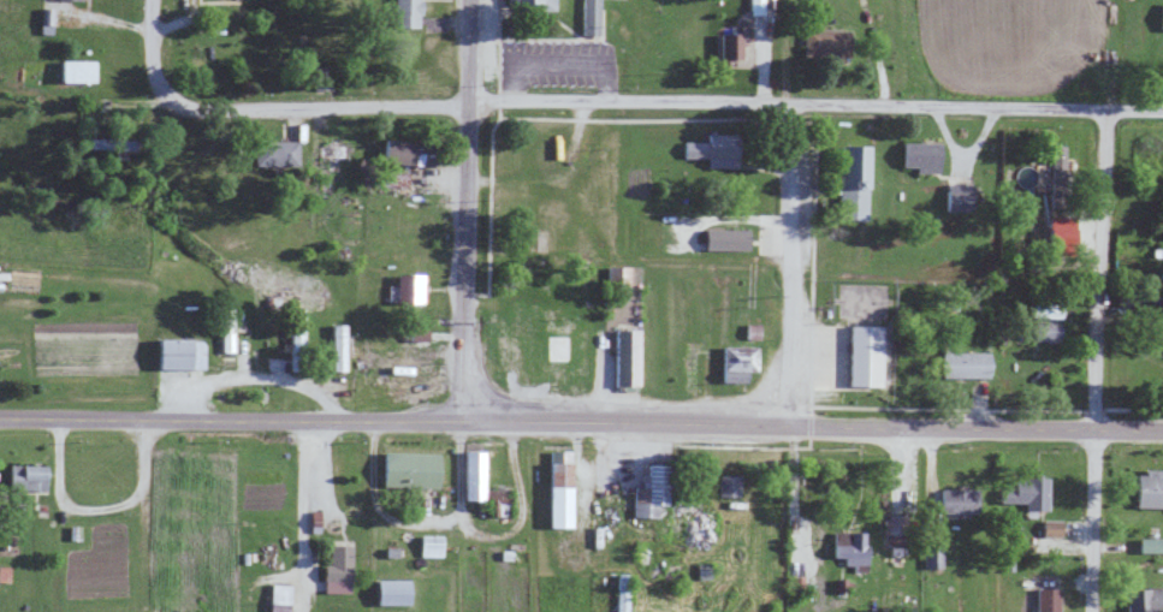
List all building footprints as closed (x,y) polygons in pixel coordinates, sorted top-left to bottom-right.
[(391,27),(416,28),(417,0),(391,0),(391,27)] [(552,0),(502,0),(502,5),(518,6),(518,10),(552,10),(552,0)] [(598,0),(580,0),(579,35),(596,35),(598,0)] [(763,14),(763,0),(748,0),(748,15),(763,14)] [(39,33),(50,33),(51,8),(40,8),(39,33)] [(846,30),(802,29),(801,56),(829,57),(829,62),(846,62),(846,30)] [(738,34),(717,34),(717,60),(738,60),(738,34)] [(94,60),(57,60),(57,82),(93,82),(94,60)] [(706,168),(736,168),(735,133),(706,133),(706,142),(681,142),(681,158),(706,158),(706,168)] [(136,139),(88,138),(88,149),(136,150),(136,139)] [(252,165),(297,166),(297,141),(252,140),(252,165)] [(419,141),(381,140),(380,164),(418,165),(419,141)] [(936,173),(937,143),(900,142),(899,168),(914,168),(914,173),(936,173)] [(1064,145),(1051,145),(1050,191),(1062,192),(1064,145)] [(835,220),(864,221),(866,147),(836,146),(835,220)] [(972,212),(972,185),(945,184),(944,211),(972,212)] [(745,250),(745,230),(701,229),(701,250),(745,250)] [(627,266),(605,267),(605,286),(628,285),(627,266)] [(420,303),(420,275),(393,275),(393,303),(420,303)] [(1154,349),(1162,349),(1162,303),(1162,316),(1155,316),(1154,349)] [(1059,319),(1059,304),(1028,304),(1028,318),(1059,319)] [(220,352),(235,352),(234,308),(219,309),(220,352)] [(288,309),(289,353),(305,352),(304,309),(288,309)] [(1032,341),(1060,342),(1060,321),(1033,320),(1032,341)] [(346,370),(345,324),(329,325),(331,371),(346,370)] [(845,387),(879,387),(880,326),(846,326),(845,387)] [(613,386),(638,385),(637,329),(612,330),(613,386)] [(201,340),(154,339),(153,369),(200,370),(201,340)] [(754,372),(755,347),(719,347),(719,383),(744,383),(744,371),(754,372)] [(938,379),(987,378),(987,352),(937,353),(938,379)] [(544,527),(568,528),(570,451),(546,450),(544,527)] [(461,501),(481,501),(480,451),(461,451),(461,501)] [(378,487),(434,488),(435,453),(379,452),(378,487)] [(43,491),(44,466),(7,465),(6,489),(43,491)] [(666,506),(667,465),(645,465),(645,474),(639,474),(638,487),(631,487),(631,517),(655,518),(655,505),(666,506)] [(716,496),(738,497),(738,476),(716,475),(716,496)] [(998,504),(1024,504),(1024,518),(1035,518),(1035,511),(1046,511),(1046,479),(1012,479),(1012,490),(998,489),(998,504)] [(977,490),(938,490),(939,513),(977,512),(977,490)] [(503,492),(483,491),(482,504),(489,505),(488,515),(494,515),(495,503),(503,504),(503,492)] [(883,534),(900,535),(901,516),(884,515),(883,534)] [(1060,536),(1060,521),(1042,520),(1041,536),(1060,536)] [(863,532),(831,533),(832,559),(842,558),(842,566),(851,565),(852,572),(865,572),(863,532)] [(440,556),(439,535),(417,535),(417,557),(440,556)] [(1137,539),(1137,553),(1162,552),(1162,538),(1137,539)] [(941,541),(923,541),(923,568),(941,569),(941,541)] [(320,593),(347,593),(349,546),(326,546),(326,565),(320,565),(320,593)] [(9,581),(9,567),(0,567),(0,582),(9,581)] [(628,574),(615,574),(613,611),(626,611),(628,574)] [(405,605),(405,580),(371,581),(372,606),(405,605)] [(287,585),(267,584),(266,611),(286,611),(287,585)] [(1126,611),(1162,611),(1162,588),(1125,590),(1126,611)] [(1058,589),(1035,589),(1035,611),(1058,611),(1058,589)]
